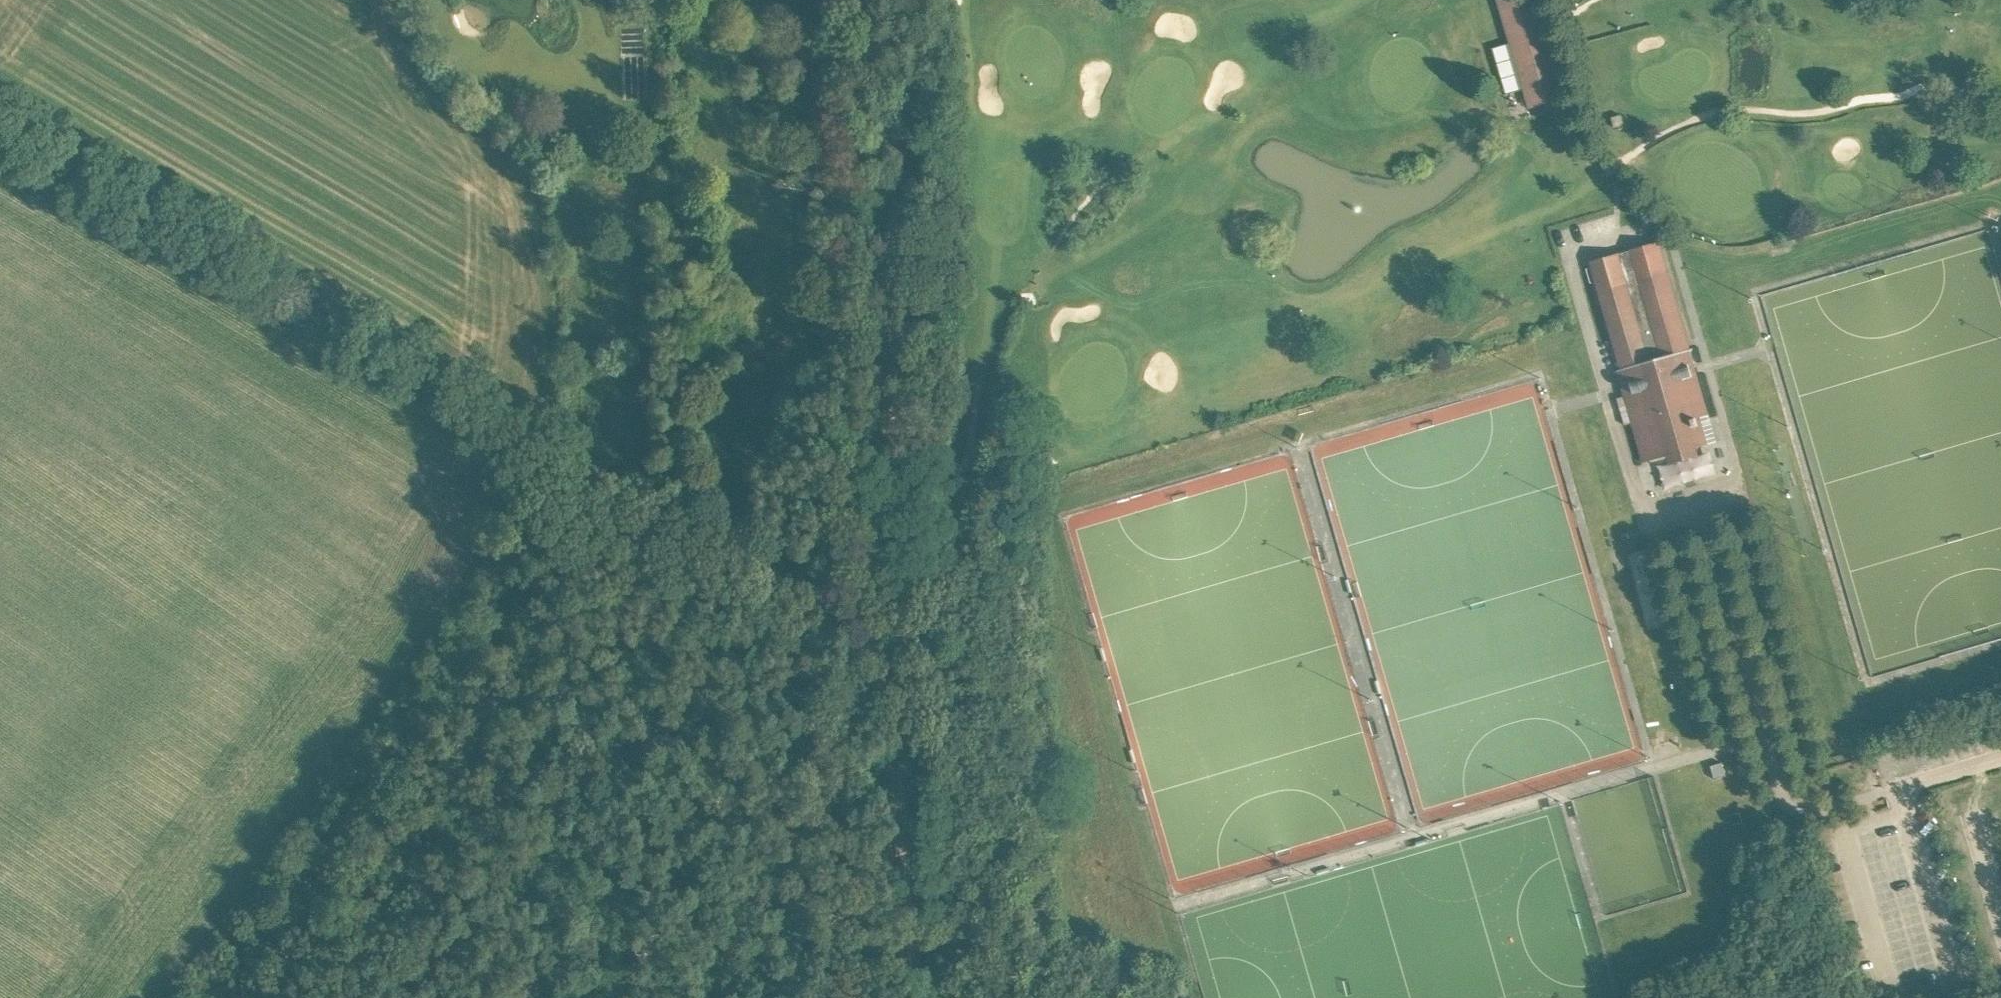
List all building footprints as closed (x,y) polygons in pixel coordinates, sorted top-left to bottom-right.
[(1529,108),(1567,96),(1546,29),(1542,31),(1531,0),(1497,0),(1529,108)] [(1658,243),(1591,261),(1629,394),(1625,395),(1644,462),(1666,455),(1669,465),(1700,455),(1697,446),(1702,445),(1696,425),(1697,425),(1696,418),(1707,415),(1658,243)] [(1728,456),(1646,472),(1650,493),(1732,477),(1728,456)] [(1721,762),(1711,765),(1715,778),(1725,775),(1721,762)]
